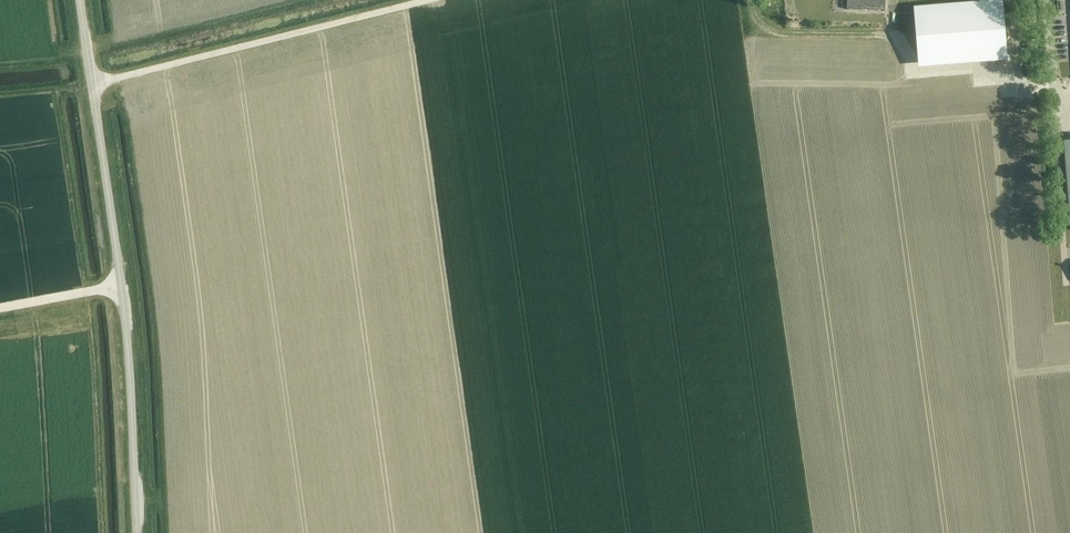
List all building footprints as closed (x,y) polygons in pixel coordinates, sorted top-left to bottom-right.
[(847,10),(884,11),(885,0),(848,0),(847,10)] [(914,11),(917,55),(1007,48),(1003,3),(914,11)]
